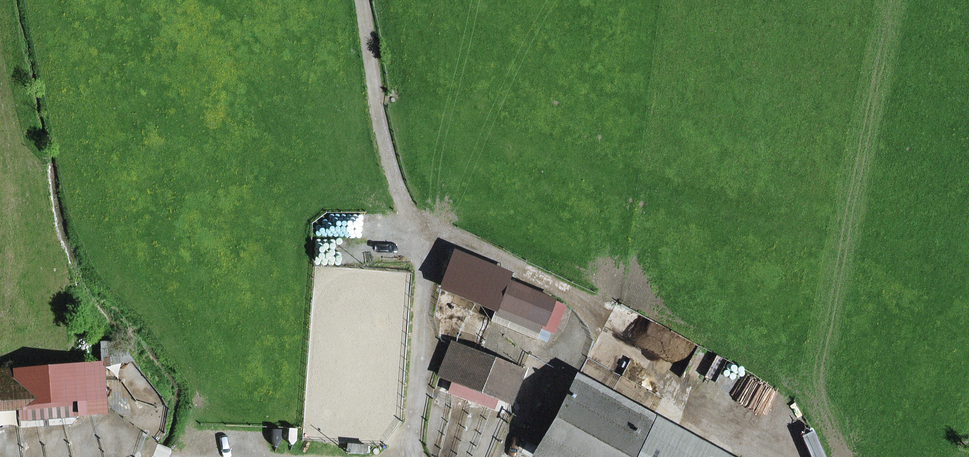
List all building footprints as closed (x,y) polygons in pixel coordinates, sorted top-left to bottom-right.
[(510,275),(454,252),(441,284),(497,306),(508,280),(510,275)] [(383,269),(385,441),(407,441),(405,269),(383,269)] [(542,325),(553,299),(508,280),(497,306),(542,325)] [(535,338),(542,325),(497,306),(492,320),(535,338)] [(451,344),(439,374),(451,379),(498,395),(510,399),(523,369),(451,344)] [(80,396),(103,394),(101,364),(15,370),(17,400),(18,404),(28,403),(71,400),(80,400),(80,396)] [(17,400),(15,370),(0,371),(0,402),(17,400)] [(529,439),(562,456),(633,456),(653,420),(561,371),(530,428),(534,430),(529,439)] [(493,408),(498,395),(451,379),(447,392),(493,408)] [(29,417),(72,414),(71,400),(28,403),(29,417)] [(633,456),(720,456),(653,420),(633,456)]
